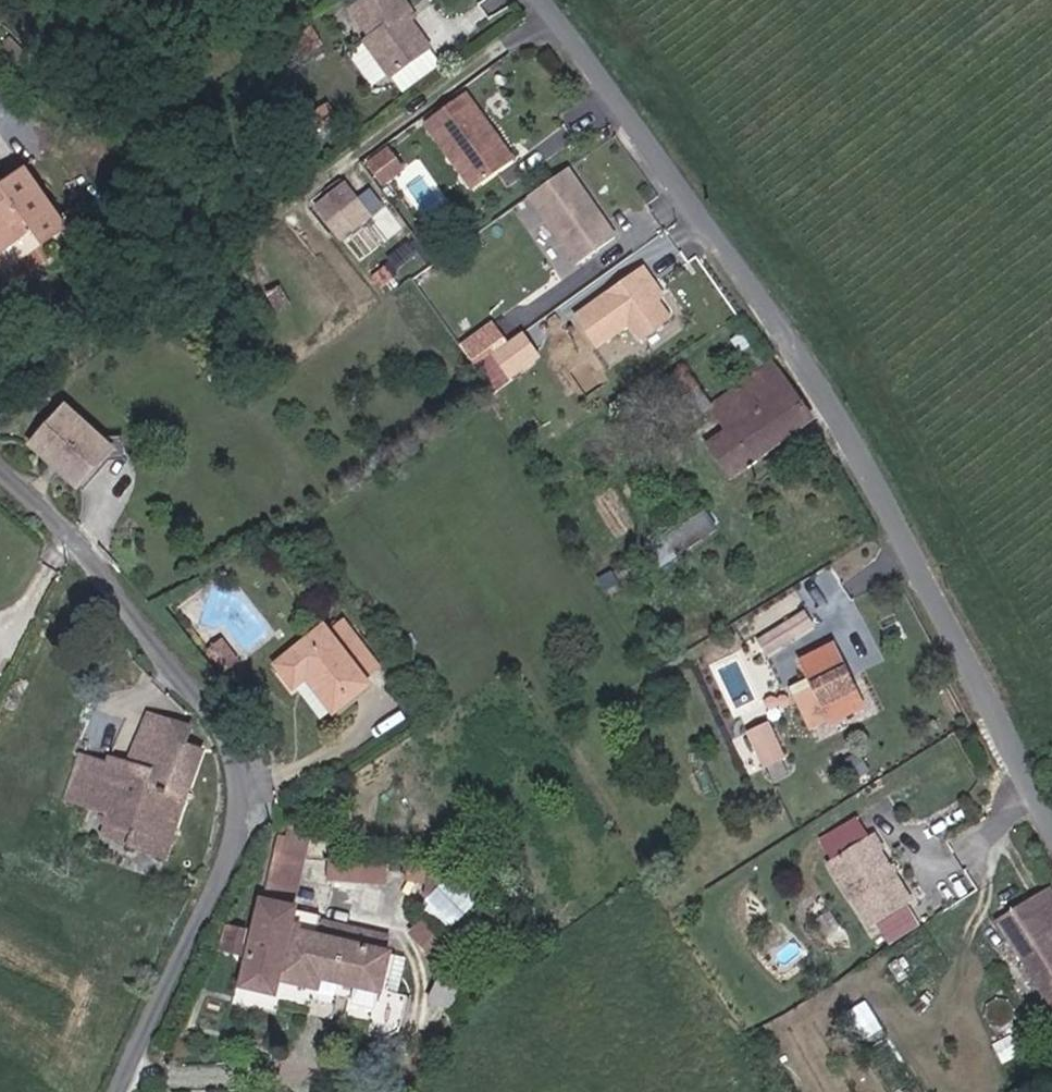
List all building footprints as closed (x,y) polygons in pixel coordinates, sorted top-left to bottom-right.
[(407,11),(412,7),(407,0),(361,0),(354,5),(374,33),(367,37),(392,72),(431,46),(407,11)] [(470,91),(430,120),(479,187),(519,157),(470,91)] [(406,166),(391,148),(373,163),(388,181),(406,166)] [(576,161),(530,192),(578,264),(624,233),(576,161)] [(0,188),(0,249),(31,230),(43,249),(74,230),(35,167),(0,188)] [(346,177),(313,204),(341,239),(375,212),(346,177)] [(599,348),(629,326),(640,341),(680,312),(643,262),(573,314),(599,348)] [(493,351),(513,379),(544,357),(525,329),(493,351)] [(490,354),(479,364),(501,387),(512,377),(490,354)] [(734,474),(812,420),(773,364),(713,406),(729,428),(710,441),(734,474)] [(682,426),(709,408),(684,371),(657,390),(682,426)] [(83,487),(119,451),(75,407),(39,442),(83,487)] [(704,512),(664,536),(676,556),(716,532),(704,512)] [(809,617),(759,646),(767,661),(818,633),(809,617)] [(301,684),(314,674),(341,710),(375,685),(332,626),(284,661),(301,684)] [(824,692),(805,701),(819,729),(837,720),(838,722),(873,705),(842,643),(808,659),(817,677),(824,692)] [(798,686),(805,701),(824,692),(817,677),(798,686)] [(132,765),(83,749),(66,799),(112,814),(106,832),(173,854),(209,746),(194,741),(199,724),(151,708),(132,765)] [(771,720),(749,730),(766,767),(788,757),(771,720)] [(282,833),(269,898),(298,904),(315,829),(295,824),(293,835),(282,833)] [(876,837),(838,860),(879,925),(916,901),(876,837)] [(327,879),(389,882),(390,858),(328,854),(327,879)] [(448,930),(477,901),(451,874),(421,903),(448,930)] [(1004,915),(1051,993),(1051,886),(1004,915)] [(298,904),(269,898),(250,987),(283,995),(287,979),(326,987),(329,976),(389,989),(398,948),(299,926),(304,906),(298,904)] [(220,948),(241,954),(248,927),(227,922),(220,948)]
